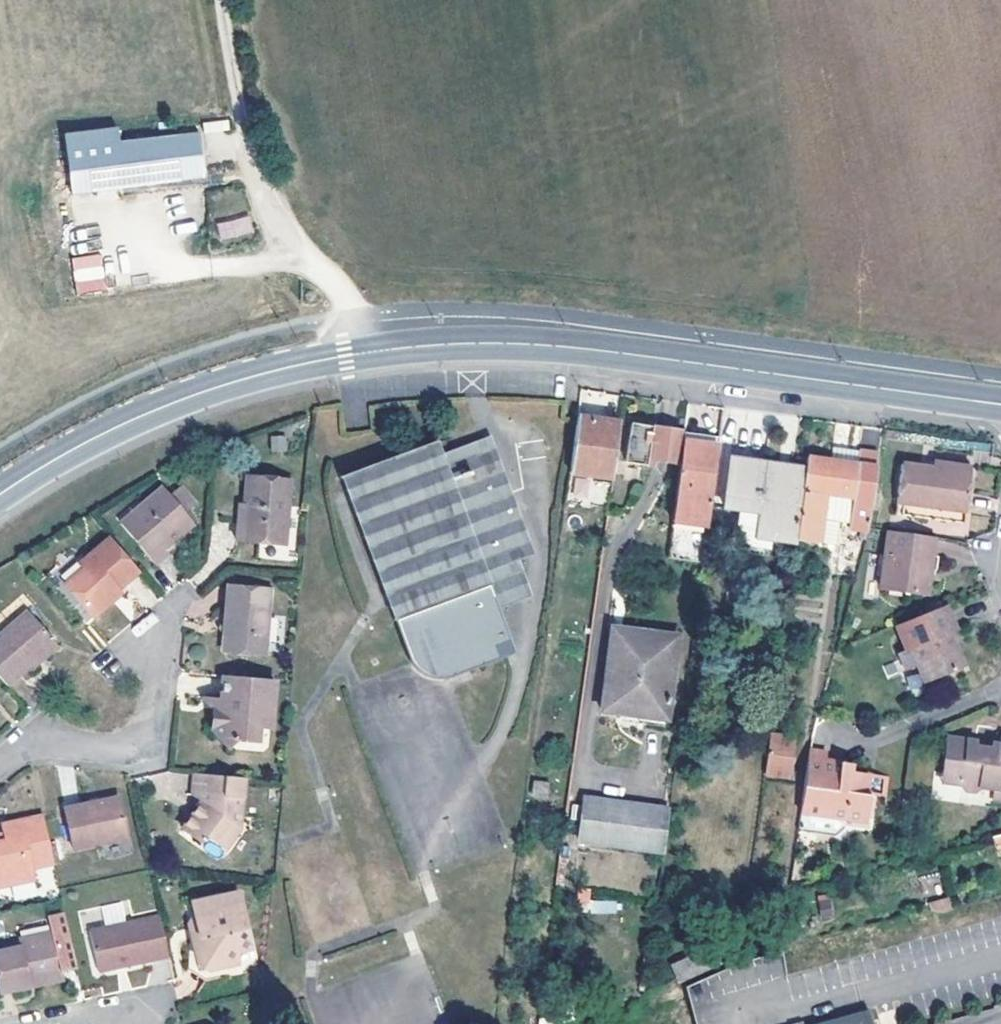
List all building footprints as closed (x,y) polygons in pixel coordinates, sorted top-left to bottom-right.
[(200,173),(194,132),(116,143),(114,129),(61,135),(70,193),(200,173)] [(251,217),(217,222),(219,239),(253,234),(251,217)] [(101,254),(72,257),(75,294),(105,291),(101,254)] [(569,471),(589,474),(611,477),(618,421),(577,416),(569,471)] [(678,427),(630,421),(626,460),(654,463),(654,456),(674,459),(678,427)] [(684,429),(682,438),(718,443),(719,433),(684,429)] [(339,474),(405,656),(413,667),(423,673),(437,676),(449,675),(506,653),(499,635),(508,632),(497,603),(523,593),(511,559),(525,553),(482,435),(439,450),(434,437),(339,474)] [(718,443),(682,438),(667,554),(704,561),(718,443)] [(831,442),(830,456),(843,458),(845,445),(831,442)] [(843,458),(830,456),(806,452),(803,470),(795,534),(819,537),(822,514),(837,516),(848,517),(858,446),(845,445),(843,458)] [(848,517),(868,519),(877,449),(858,446),(848,517)] [(795,534),(803,470),(779,467),(780,462),(729,455),(717,555),(791,565),(795,534)] [(902,500),(900,511),(961,521),(969,466),(933,460),(931,467),(900,462),(894,499),(902,500)] [(585,498),(589,474),(569,471),(566,496),(585,498)] [(243,501),(240,540),(284,544),(289,481),(245,479),(243,501)] [(178,484),(167,492),(181,508),(191,500),(178,484)] [(181,508),(167,492),(161,486),(120,523),(155,562),(167,552),(163,546),(192,520),(181,508)] [(235,540),(240,540),(243,501),(238,500),(235,540)] [(834,540),(837,516),(822,514),(819,537),(834,540)] [(923,558),(927,532),(887,526),(879,584),(925,591),(930,560),(923,558)] [(934,533),(927,532),(923,558),(930,560),(934,533)] [(106,597),(116,588),(136,570),(107,538),(77,564),(81,569),(63,585),(92,618),(110,602),(106,597)] [(232,608),(229,649),(264,652),(269,588),(228,585),(226,607),(232,608)] [(120,593),(116,588),(106,597),(110,602),(120,593)] [(956,652),(949,632),(956,630),(946,604),(905,620),(915,644),(898,651),(904,668),(916,664),(923,681),(965,665),(959,650),(956,652)] [(223,649),(229,649),(232,608),(226,607),(223,649)] [(52,639),(26,610),(0,632),(0,680),(4,685),(30,664),(27,660),(52,639)] [(601,706),(643,712),(645,702),(613,698),(623,626),(612,624),(601,706)] [(645,702),(643,712),(642,720),(666,723),(677,633),(623,626),(613,698),(645,702)] [(57,645),(52,639),(27,660),(30,664),(32,666),(57,645)] [(221,709),(214,709),(213,729),(226,746),(238,737),(255,739),(257,724),(270,725),(274,678),(223,674),(222,692),(221,709)] [(222,692),(202,690),(214,709),(221,709),(222,692)] [(978,742),(959,739),(948,743),(944,772),(949,784),(966,786),(968,793),(975,795),(986,789),(1000,791),(1000,743),(1000,745),(993,744),(992,750),(977,748),(978,742)] [(791,753),(767,750),(766,759),(783,761),(779,791),(786,792),(791,753)] [(839,770),(841,762),(824,760),(824,753),(808,750),(797,827),(835,832),(843,828),(844,819),(866,821),(869,795),(865,794),(867,774),(848,771),(839,770)] [(783,761),(766,759),(762,789),(779,791),(783,761)] [(849,763),(841,762),(839,770),(848,771),(849,763)] [(214,841),(226,849),(240,827),(245,776),(195,772),(193,795),(201,801),(180,827),(199,842),(201,839),(214,841)] [(532,780),(531,799),(548,800),(549,781),(532,780)] [(64,807),(73,847),(126,834),(117,794),(64,807)] [(670,808),(584,796),(579,839),(664,850),(670,808)] [(0,842),(0,887),(34,879),(31,868),(52,863),(41,815),(0,825),(2,834),(4,842),(0,842)] [(991,836),(995,849),(1000,847),(1000,834),(991,836)] [(194,953),(215,965),(236,960),(234,950),(250,945),(235,889),(189,900),(193,915),(198,932),(191,939),(194,953)] [(618,912),(618,899),(581,900),(582,913),(618,912)] [(88,929),(98,970),(167,955),(157,912),(88,929)] [(187,924),(191,939),(198,932),(193,915),(187,924)] [(62,965),(75,962),(65,916),(50,920),(51,925),(18,933),(20,941),(0,946),(0,988),(32,980),(30,973),(62,965)] [(198,970),(215,965),(194,953),(198,970)] [(670,964),(679,983),(702,972),(693,954),(670,964)] [(64,973),(62,965),(30,973),(32,980),(64,973)] [(869,1005),(800,1023),(874,1023),(869,1005)] [(548,1008),(538,1012),(536,1023),(538,1023),(552,1020),(548,1008)]
